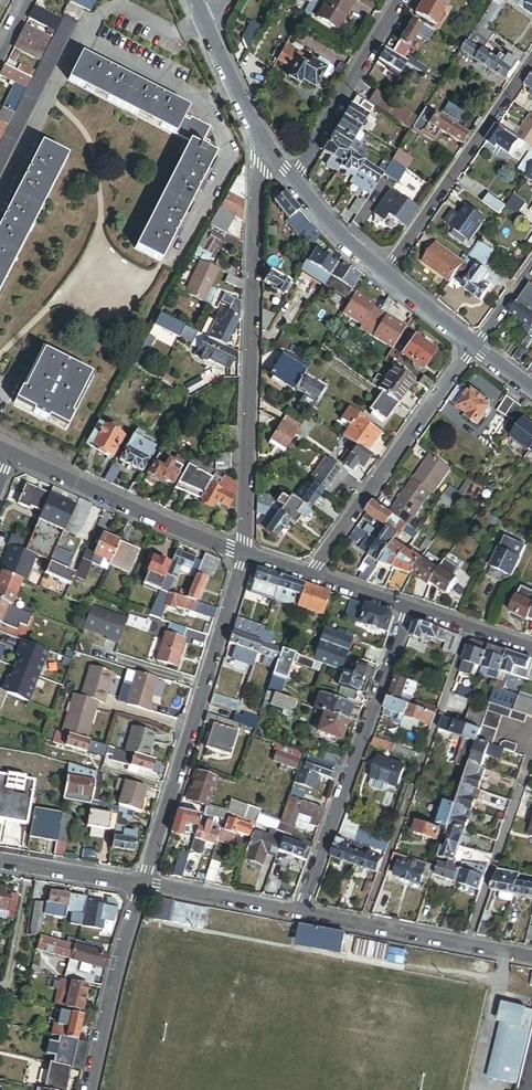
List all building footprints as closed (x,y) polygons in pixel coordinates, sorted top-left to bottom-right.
[(96,0),(71,0),(70,2),(89,12),(96,0)] [(309,4),(299,23),(305,26),(319,0),(311,0),(309,4)] [(318,19),(339,30),(356,0),(329,0),(318,19)] [(436,0),(425,0),(416,15),(436,27),(448,7),(436,0)] [(530,0),(523,0),(520,6),(519,7),(531,16),(531,1),(530,0)] [(489,30),(502,9),(499,6),(492,2),(479,23),(489,30)] [(54,32),(58,24),(32,11),(29,19),(50,29),(54,32)] [(77,22),(64,15),(0,142),(0,174),(77,22)] [(413,67),(416,62),(405,55),(415,37),(423,42),(428,41),(432,33),(428,31),(411,21),(391,54),(413,67)] [(489,30),(479,23),(474,32),(489,42),(495,34),(489,30)] [(239,43),(245,54),(257,33),(247,28),(239,43)] [(14,48),(40,61),(54,32),(50,29),(47,34),(49,35),(46,40),(31,33),(28,31),(23,29),(14,48)] [(482,52),(467,42),(461,51),(476,61),(482,52)] [(316,64),(285,47),(277,62),(292,70),(289,77),(301,83),(302,81),(316,89),(323,76),(325,73),(329,76),(331,75),(334,69),(334,67),(330,65),(330,64),(320,58),(316,64)] [(391,54),(384,50),(378,61),(391,68),(400,74),(403,75),(405,72),(407,73),(408,74),(413,67),(391,54)] [(496,75),(507,59),(502,55),(500,58),(495,54),(492,57),(483,51),(482,52),(476,61),(496,75)] [(107,69),(82,55),(69,81),(185,140),(131,246),(161,262),(175,236),(177,237),(181,229),(178,228),(198,190),(200,191),(204,183),(201,182),(215,155),(205,150),(206,148),(200,144),(208,128),(190,119),(189,122),(183,119),(184,116),(188,109),(162,96),(163,93),(155,89),(154,92),(115,73),(117,70),(109,65),(107,69)] [(507,83),(520,65),(509,57),(507,59),(496,75),(507,83)] [(391,68),(378,61),(376,64),(389,71),(391,68)] [(413,67),(423,73),(426,68),(416,62),(413,67)] [(344,76),(349,67),(342,63),(337,71),(344,76)] [(17,73),(30,79),(34,71),(21,65),(17,73)] [(13,114),(30,79),(17,73),(4,66),(0,75),(0,76),(15,84),(5,104),(9,106),(7,111),(13,114)] [(400,74),(391,68),(389,71),(398,77),(400,74)] [(375,91),(368,103),(373,106),(385,115),(410,131),(418,120),(375,91)] [(363,104),(365,101),(357,96),(344,118),(361,128),(372,109),(371,109),(363,104)] [(0,114),(0,122),(7,125),(13,114),(7,111),(9,106),(5,104),(0,114)] [(442,113),(456,121),(461,113),(447,104),(442,113)] [(467,136),(424,109),(418,120),(410,131),(410,132),(419,138),(421,134),(433,142),(440,132),(462,145),(467,136)] [(531,113),(514,138),(525,145),(531,149),(531,150),(531,113)] [(358,132),(361,128),(344,118),(337,130),(354,140),(358,132)] [(525,145),(514,138),(498,126),(486,143),(496,149),(498,147),(511,155),(518,145),(523,148),(525,145)] [(354,140),(337,130),(329,142),(346,153),(354,140)] [(363,135),(358,132),(354,140),(358,143),(363,135)] [(354,157),(362,145),(358,143),(354,140),(346,153),(348,154),(354,157)] [(346,153),(329,142),(323,153),(342,165),(348,154),(346,153)] [(41,144),(27,170),(25,169),(21,177),(23,179),(4,216),(2,214),(0,218),(0,223),(0,224),(0,287),(66,157),(41,144)] [(531,150),(531,149),(529,153),(518,169),(525,174),(531,165),(531,150)] [(405,170),(406,170),(412,161),(398,150),(392,160),(405,170)] [(349,169),(356,174),(363,163),(354,157),(348,154),(342,165),(340,168),(347,173),(349,169)] [(405,170),(392,160),(383,174),(397,183),(405,170)] [(356,174),(376,185),(382,174),(363,163),(356,174)] [(244,201),(246,164),(229,192),(244,201)] [(322,186),(327,189),(338,171),(333,167),(322,186)] [(337,205),(344,194),(337,190),(332,198),(331,201),(337,205)] [(405,228),(418,210),(390,191),(374,214),(384,221),(388,216),(405,228)] [(244,201),(229,192),(211,225),(226,234),(235,218),(243,223),(244,201)] [(299,211),(284,193),(274,202),(288,219),(291,217),(299,211)] [(503,206),(503,205),(487,194),(481,202),(497,214),(503,206)] [(503,205),(503,206),(512,213),(518,205),(509,198),(503,205)] [(349,211),(356,216),(364,204),(360,201),(357,199),(349,211)] [(467,207),(452,228),(471,241),(486,220),(467,207)] [(299,211),(291,217),(303,230),(297,235),(307,247),(302,251),(307,258),(312,249),(320,235),(299,211)] [(226,234),(211,225),(197,249),(211,256),(216,247),(218,248),(222,240),(222,243),(242,253),(243,243),(226,234)] [(492,251),(478,241),(463,263),(454,276),(466,283),(462,289),(480,302),(488,290),(481,285),(488,274),(480,269),(492,251)] [(422,263),(450,282),(454,276),(463,263),(436,243),(422,263)] [(211,256),(197,249),(193,257),(202,262),(211,266),(215,258),(211,256)] [(330,259),(312,249),(307,258),(300,271),(324,286),(341,257),(335,251),(330,259)] [(341,257),(324,286),(350,301),(356,291),(352,290),(359,277),(345,268),(348,263),(341,257)] [(219,270),(229,275),(234,278),(238,270),(218,260),(214,268),(219,270)] [(211,266),(202,262),(186,294),(203,303),(219,270),(214,268),(211,266)] [(270,272),(263,281),(275,289),(274,291),(282,296),(290,285),(270,272)] [(239,291),(241,281),(234,278),(229,275),(225,283),(239,291)] [(531,314),(531,288),(530,286),(517,304),(531,314)] [(375,304),(356,291),(350,301),(343,312),(361,323),(359,327),(391,347),(405,327),(373,307),(375,304)] [(240,322),(241,303),(224,295),(220,303),(230,308),(218,333),(212,330),(208,338),(225,347),(238,320),(240,322)] [(517,304),(509,314),(525,325),(531,330),(531,314),(517,304)] [(267,331),(275,316),(262,309),(262,330),(267,331)] [(185,327),(160,315),(154,325),(179,338),(185,327)] [(531,331),(531,330),(525,325),(522,330),(529,335),(531,331)] [(199,334),(185,327),(179,338),(193,345),(196,339),(199,334)] [(284,330),(275,346),(285,351),(294,335),(284,330)] [(205,344),(208,338),(199,334),(196,339),(205,344)] [(148,335),(134,360),(137,362),(138,359),(143,362),(155,339),(148,335)] [(422,341),(415,336),(402,355),(422,370),(436,351),(427,345),(422,341)] [(225,347),(208,338),(205,344),(200,354),(228,368),(236,352),(225,347)] [(92,377),(41,351),(15,403),(66,429),(92,377)] [(294,389),(306,370),(294,363),(283,355),(272,372),(279,377),(278,379),(294,389)] [(298,356),(294,363),(306,370),(311,362),(298,356)] [(134,360),(131,365),(142,371),(146,363),(143,362),(138,359),(137,362),(134,360)] [(414,381),(394,366),(378,389),(382,392),(398,403),(414,381)] [(165,375),(162,379),(172,385),(175,381),(165,375)] [(428,391),(434,382),(424,376),(418,384),(428,391)] [(201,377),(185,386),(190,394),(205,385),(201,377)] [(324,390),(304,378),(298,388),(303,391),(317,400),(324,390)] [(470,393),(459,385),(448,400),(459,408),(470,393)] [(472,390),(470,393),(459,408),(471,417),(470,419),(478,425),(488,412),(490,409),(491,408),(488,406),(484,403),(486,401),(472,390)] [(297,401),(311,409),(312,408),(317,400),(303,391),(297,401)] [(386,421),(398,403),(382,392),(370,410),(373,412),(372,414),(384,422),(385,420),(386,421)] [(497,413),(504,418),(508,412),(504,409),(510,400),(507,398),(497,413)] [(512,423),(522,408),(510,400),(504,409),(508,412),(504,418),(512,423)] [(370,422),(350,408),(341,420),(350,427),(357,418),(368,425),(370,422)] [(288,413),(282,423),(297,432),(303,423),(288,413)] [(314,416),(309,413),(303,423),(297,432),(295,435),(303,441),(319,419),(314,416)] [(350,427),(343,436),(358,447),(367,453),(380,434),(368,425),(357,418),(350,427)] [(524,421),(511,438),(529,452),(531,450),(531,448),(531,427),(524,421)] [(109,429),(98,423),(87,441),(113,456),(123,437),(117,433),(119,428),(112,424),(109,429)] [(295,435),(297,432),(282,423),(271,439),(287,449),(295,435)] [(227,427),(226,445),(236,445),(237,427),(227,427)] [(147,470),(162,446),(156,443),(147,460),(135,453),(142,441),(144,434),(138,430),(133,436),(120,460),(141,472),(144,468),(147,470)] [(287,449),(271,439),(269,442),(285,452),(287,449)] [(363,468),(371,456),(367,453),(358,447),(354,452),(350,450),(342,461),(346,463),(344,466),(352,471),(357,464),(363,468)] [(531,465),(531,451),(531,450),(529,452),(524,459),(531,465)] [(213,453),(213,470),(230,470),(230,454),(213,453)] [(181,468),(158,455),(147,475),(148,476),(146,480),(154,484),(156,480),(158,481),(160,478),(173,485),(178,475),(181,468)] [(430,455),(422,467),(424,469),(432,457),(430,455)] [(326,457),(310,480),(314,483),(324,490),(330,495),(341,480),(343,481),(348,473),(326,457)] [(422,467),(412,480),(431,493),(432,494),(450,470),(432,457),(424,469),(422,467)] [(210,484),(212,479),(188,466),(176,487),(200,501),(210,484)] [(111,468),(104,481),(110,484),(118,471),(111,468)] [(235,496),(235,483),(216,472),(212,479),(210,484),(211,484),(201,502),(212,508),(216,501),(228,508),(235,496)] [(431,493),(412,480),(389,513),(408,526),(431,493)] [(468,480),(458,494),(463,497),(472,483),(468,480)] [(128,492),(134,494),(139,486),(135,483),(132,486),(128,492)] [(324,490),(314,483),(300,503),(302,504),(310,510),(324,490)] [(49,495),(25,485),(17,504),(27,509),(28,507),(41,512),(49,495)] [(78,500),(53,488),(25,551),(50,563),(57,548),(64,532),(78,500)] [(449,488),(444,495),(458,505),(463,497),(458,494),(449,488)] [(291,496),(257,495),(257,504),(278,514),(289,521),(294,526),(301,516),(300,515),(296,512),(299,508),(302,504),(300,503),(291,496)] [(453,512),(458,505),(444,495),(439,502),(453,512)] [(91,506),(78,500),(64,532),(75,537),(76,535),(77,534),(78,533),(79,532),(80,532),(91,506)] [(389,513),(375,502),(367,514),(382,525),(399,537),(401,535),(408,526),(389,513)] [(278,514),(257,504),(257,513),(264,517),(257,527),(276,539),(289,521),(278,514)] [(94,532),(102,516),(92,512),(85,528),(94,532)] [(363,520),(368,523),(372,518),(367,514),(363,520)] [(373,538),(378,543),(390,551),(395,544),(399,537),(382,525),(373,538)] [(419,534),(408,526),(401,535),(405,538),(408,534),(415,539),(419,534)] [(369,536),(357,527),(352,534),(360,539),(365,542),(369,536)] [(94,532),(85,528),(81,537),(90,541),(94,532)] [(350,537),(357,543),(360,539),(352,534),(350,537)] [(111,562),(119,543),(102,535),(90,563),(100,568),(104,559),(111,562)] [(412,575),(422,560),(433,544),(428,541),(417,557),(414,555),(413,557),(407,552),(395,569),(412,575)] [(139,552),(119,543),(111,562),(109,566),(129,574),(139,552)] [(358,579),(366,582),(380,564),(390,551),(378,543),(362,564),(368,568),(363,574),(362,573),(358,579)] [(380,564),(395,569),(407,552),(395,544),(390,551),(380,564)] [(66,570),(72,555),(57,548),(50,563),(66,570)] [(511,576),(520,559),(514,556),(515,553),(510,550),(508,553),(499,549),(491,566),(511,576)] [(186,556),(176,552),(164,580),(164,582),(171,585),(174,579),(175,579),(180,567),(190,571),(188,576),(195,579),(201,563),(193,559),(186,556)] [(220,562),(205,555),(201,563),(195,579),(186,599),(196,603),(209,572),(215,575),(220,562)] [(157,560),(152,558),(146,573),(148,573),(163,579),(169,564),(158,559),(157,560)] [(100,568),(107,571),(109,566),(111,562),(104,559),(100,568)] [(439,571),(422,560),(412,575),(430,586),(432,583),(439,571)] [(459,569),(446,561),(439,571),(432,583),(449,594),(457,581),(454,578),(459,569)] [(66,570),(50,563),(45,574),(70,585),(71,583),(75,574),(66,570)] [(256,570),(253,579),(252,581),(277,589),(281,578),(256,570)] [(163,579),(148,573),(143,585),(160,592),(160,590),(164,582),(164,580),(163,579)] [(21,581),(2,574),(0,578),(0,591),(15,597),(21,581)] [(281,578),(277,589),(296,595),(292,605),(296,607),(304,585),(281,578)] [(160,590),(170,594),(175,579),(174,579),(171,585),(164,582),(160,590)] [(277,589),(252,581),(250,589),(274,597),(277,589)] [(71,583),(70,585),(64,598),(91,608),(94,599),(82,593),(84,589),(71,583)] [(329,593),(304,585),(296,607),(321,616),(329,593)] [(522,586),(517,597),(531,604),(531,591),(522,586)] [(274,597),(274,599),(292,605),(296,595),(277,589),(274,597)] [(160,592),(149,616),(160,620),(164,607),(174,610),(175,610),(175,607),(184,610),(193,613),(196,603),(186,599),(170,594),(160,590),(160,592)] [(0,591),(0,602),(8,605),(11,606),(15,597),(0,591)] [(530,618),(531,613),(531,604),(517,597),(509,612),(528,621),(530,618)] [(392,614),(352,601),(346,619),(389,634),(394,618),(392,614)] [(217,610),(196,603),(193,613),(214,620),(217,610)] [(35,609),(22,604),(20,610),(30,614),(37,617),(38,614),(33,612),(35,609)] [(11,606),(8,605),(1,621),(14,626),(18,617),(20,610),(11,606)] [(28,621),(30,614),(20,610),(18,617),(28,621)] [(157,625),(129,616),(127,624),(154,633),(157,625)] [(252,625),(237,619),(235,627),(250,633),(252,627),(252,625)] [(415,625),(411,636),(422,640),(424,636),(447,643),(444,651),(457,656),(463,640),(461,636),(420,623),(415,625)] [(264,631),(252,627),(250,633),(262,637),(264,631)] [(324,630),(312,662),(341,672),(352,640),(324,630)] [(262,643),(233,632),(229,644),(239,648),(258,654),(262,643)] [(184,640),(165,634),(156,662),(174,668),(184,640)] [(282,650),(286,639),(273,635),(269,646),(282,650)] [(22,651),(16,668),(39,677),(49,651),(23,641),(20,650),(22,651)] [(269,646),(262,643),(258,654),(267,658),(278,662),(282,650),(269,646)] [(489,646),(486,655),(482,668),(500,674),(508,652),(489,646)] [(255,663),(258,654),(239,648),(236,656),(255,663)] [(486,655),(468,648),(460,673),(471,676),(474,666),(482,668),(486,655)] [(64,657),(72,660),(75,652),(67,649),(64,657)] [(300,657),(282,650),(278,662),(276,670),(273,678),(283,681),(287,682),(290,674),(287,673),(289,669),(286,668),(288,661),(293,663),(294,660),(298,662),(300,657)] [(508,652),(500,674),(491,703),(490,704),(527,716),(531,718),(531,701),(520,697),(504,692),(507,683),(503,682),(506,673),(517,677),(520,668),(528,671),(526,679),(531,682),(531,660),(508,652)] [(276,670),(278,662),(267,658),(265,666),(276,670)] [(297,666),(298,662),(294,660),(293,663),(288,661),(286,668),(289,669),(287,673),(290,674),(293,664),(297,666)] [(371,683),(375,672),(365,669),(361,667),(356,665),(354,671),(352,676),(362,680),(367,681),(371,683)] [(97,703),(103,705),(113,674),(90,667),(80,698),(97,703)] [(3,693),(6,694),(29,703),(39,677),(16,668),(9,685),(7,684),(3,693)] [(517,677),(526,679),(528,671),(520,668),(517,677)] [(151,702),(158,679),(136,672),(130,692),(126,705),(149,713),(152,703),(151,702)] [(348,674),(344,673),(339,686),(342,687),(357,693),(362,680),(352,676),(348,674)] [(418,685),(396,677),(389,698),(401,703),(404,695),(414,698),(418,685)] [(283,681),(273,678),(268,694),(277,697),(283,681)] [(367,681),(362,680),(357,693),(362,694),(367,681)] [(521,692),(527,694),(531,682),(525,680),(521,692)] [(342,687),(339,695),(354,701),(357,693),(342,687)] [(227,692),(216,688),(214,694),(225,698),(227,692)] [(462,688),(459,697),(471,702),(474,692),(462,688)] [(130,692),(122,690),(118,702),(126,705),(130,692)] [(527,694),(521,692),(520,697),(531,701),(531,696),(527,694)] [(237,713),(240,703),(225,698),(214,694),(211,704),(237,713)] [(277,697),(268,694),(265,701),(270,702),(272,703),(271,706),(284,711),(292,714),(293,714),(295,709),(298,710),(299,705),(277,697)] [(348,721),(353,706),(320,694),(314,710),(322,712),(348,721)] [(80,698),(73,695),(61,734),(85,742),(97,703),(80,698)] [(401,703),(389,698),(385,710),(392,713),(400,715),(405,717),(409,706),(401,703)] [(270,702),(265,701),(261,716),(265,717),(270,702)] [(471,705),(468,715),(485,721),(490,704),(491,703),(485,701),(482,709),(471,705)] [(436,715),(438,709),(424,704),(424,705),(422,710),(434,715),(436,715)] [(527,716),(490,704),(485,721),(481,732),(478,742),(490,746),(493,746),(502,717),(525,725),(527,716)] [(415,708),(409,706),(405,717),(416,721),(430,726),(434,715),(422,710),(415,708)] [(341,740),(348,721),(322,712),(319,722),(322,723),(319,733),(341,740)] [(256,730),(259,720),(244,714),(243,718),(236,716),(234,723),(240,725),(256,730)] [(485,721),(468,715),(464,726),(481,732),(485,721)] [(234,723),(217,717),(215,725),(213,725),(205,748),(230,757),(240,725),(234,723)] [(416,721),(405,717),(402,727),(412,731),(416,721)] [(464,726),(443,718),(440,727),(453,732),(451,735),(470,742),(461,768),(469,771),(470,765),(478,742),(481,732),(464,726)] [(155,734),(133,727),(125,753),(147,760),(155,734)] [(453,732),(440,727),(439,731),(451,735),(453,732)] [(85,742),(61,734),(58,743),(65,745),(64,746),(85,753),(86,751),(91,753),(91,755),(99,757),(102,746),(85,742)] [(392,754),(395,746),(375,738),(372,747),(392,754)] [(405,743),(397,741),(395,746),(392,754),(400,757),(403,749),(405,743)] [(490,746),(478,742),(470,765),(482,769),(490,746)] [(500,749),(515,754),(518,745),(506,742),(502,744),(500,749)] [(302,753),(276,744),(274,751),(277,752),(273,761),(281,764),(288,767),(296,770),(302,753)] [(106,755),(112,757),(114,749),(108,747),(106,755)] [(340,768),(344,759),(339,757),(341,751),(333,748),(331,755),(327,753),(324,761),(340,768)] [(156,779),(161,764),(147,760),(125,753),(114,749),(112,757),(110,764),(156,779)] [(400,757),(412,761),(415,753),(403,749),(400,757)] [(324,761),(327,753),(321,751),(318,760),(324,761)] [(423,751),(415,753),(412,761),(418,763),(423,751)] [(16,756),(2,753),(1,758),(15,761),(16,756)] [(318,760),(309,756),(304,770),(336,781),(340,768),(324,761),(318,760)] [(379,758),(372,779),(398,788),(405,767),(379,758)] [(92,799),(96,772),(69,764),(64,799),(91,803),(92,799)] [(208,766),(202,764),(200,771),(206,773),(208,766)] [(480,791),(486,771),(482,769),(470,765),(469,771),(464,786),(476,790),(480,791)] [(216,777),(197,771),(187,801),(206,807),(216,777)] [(98,801),(102,774),(96,772),(92,799),(98,801)] [(230,808),(233,800),(231,799),(229,806),(227,805),(225,811),(208,804),(217,778),(216,777),(206,807),(225,814),(227,807),(230,808)] [(147,788),(126,782),(118,805),(140,812),(147,788)] [(476,790),(464,786),(457,806),(457,807),(469,811),(473,812),(477,802),(472,800),(476,790)] [(480,791),(476,790),(472,800),(477,802),(481,792),(480,791)] [(425,801),(427,795),(417,791),(415,797),(425,801)] [(314,798),(300,793),(297,801),(311,806),(314,798)] [(319,828),(325,810),(311,806),(297,801),(289,798),(280,823),(296,829),(299,821),(296,820),(298,813),(313,818),(310,825),(319,828)] [(118,808),(98,801),(92,799),(91,803),(87,828),(115,832),(117,816),(118,808)] [(249,806),(233,800),(230,808),(228,813),(231,814),(244,818),(249,806)] [(45,803),(35,801),(34,810),(44,812),(45,803)] [(457,807),(457,806),(446,802),(441,815),(437,826),(449,830),(450,827),(457,807)] [(252,813),(254,808),(249,806),(244,818),(250,821),(252,813)] [(228,813),(230,808),(227,807),(225,814),(206,807),(203,816),(222,820),(226,820),(228,813)] [(469,811),(457,807),(450,827),(467,832),(470,822),(465,821),(469,811)] [(131,821),(134,813),(118,808),(117,816),(125,819),(131,821)] [(44,812),(34,810),(29,837),(57,842),(62,815),(44,812)] [(201,815),(178,810),(171,833),(182,835),(182,833),(195,836),(201,815)] [(364,818),(348,812),(339,837),(356,842),(360,828),(364,818)] [(231,814),(228,813),(226,820),(223,828),(219,841),(233,845),(236,835),(225,831),(231,814)] [(259,815),(252,813),(250,821),(257,823),(259,815)] [(437,826),(441,815),(437,813),(433,825),(435,825),(437,826)] [(62,815),(57,842),(57,843),(66,844),(71,816),(62,814),(62,815)] [(255,829),(257,823),(250,821),(244,818),(231,814),(225,831),(236,835),(237,833),(249,837),(252,828),(255,829)] [(222,820),(203,816),(201,815),(195,836),(194,839),(214,846),(220,827),(222,820)] [(117,816),(115,832),(112,849),(134,853),(136,833),(123,831),(125,819),(117,816)] [(431,822),(424,820),(422,825),(429,828),(431,822)] [(296,829),(280,823),(278,831),(285,834),(293,837),(296,829)] [(445,842),(448,834),(434,830),(429,828),(422,825),(418,824),(414,835),(437,843),(438,839),(445,842)] [(449,830),(437,826),(435,825),(434,830),(448,834),(449,830)] [(467,832),(450,827),(449,830),(448,834),(445,842),(445,843),(461,848),(463,843),(465,837),(467,832)] [(387,852),(391,840),(368,832),(368,831),(360,828),(356,842),(357,843),(363,844),(387,852)] [(285,834),(278,831),(276,831),(273,838),(254,832),(252,838),(244,860),(260,866),(264,853),(266,854),(276,858),(278,852),(282,840),(285,834)] [(293,837),(285,834),(282,840),(311,850),(313,844),(293,837)] [(356,842),(339,837),(338,840),(347,843),(346,845),(355,849),(357,843),(356,842)] [(306,862),(311,850),(282,840),(278,852),(306,862)] [(361,850),(363,844),(357,843),(355,849),(346,845),(347,843),(338,840),(332,858),(355,866),(361,850)] [(461,848),(445,843),(439,860),(457,863),(458,860),(459,855),(461,848)] [(378,874),(384,859),(367,854),(368,852),(361,850),(355,866),(378,874)] [(84,851),(82,860),(96,862),(98,853),(84,851)] [(182,853),(175,878),(182,879),(189,855),(182,853)] [(427,865),(402,857),(395,878),(420,886),(427,865)] [(457,863),(439,860),(434,876),(457,884),(463,864),(459,864),(457,863)] [(212,862),(210,869),(219,871),(221,865),(212,862)] [(480,892),(488,868),(463,864),(457,884),(480,892)] [(210,869),(205,884),(214,886),(219,871),(210,869)] [(523,875),(499,870),(492,892),(516,896),(520,884),(523,875)] [(336,893),(345,897),(350,883),(341,879),(336,893)] [(530,882),(528,885),(520,884),(516,896),(531,899),(531,882),(530,882)] [(8,916),(8,918),(15,919),(19,895),(12,894),(13,891),(0,889),(0,914),(8,916)] [(49,901),(46,901),(45,906),(44,915),(65,918),(66,911),(74,913),(72,925),(83,926),(87,898),(50,892),(49,901)] [(159,898),(154,920),(238,936),(242,917),(174,904),(175,901),(159,898)] [(100,906),(89,904),(85,927),(103,930),(105,923),(114,924),(119,908),(115,900),(108,899),(107,904),(100,903),(100,906)] [(434,903),(426,900),(420,917),(429,920),(434,903)] [(31,932),(41,934),(44,915),(45,906),(36,904),(31,932)] [(147,910),(143,922),(148,923),(152,911),(147,910)] [(258,917),(244,914),(243,921),(257,924),(258,917)] [(447,915),(442,930),(449,931),(454,916),(447,915)] [(491,923),(483,921),(478,937),(488,938),(491,923)] [(114,924),(105,923),(103,930),(103,933),(108,934),(111,932),(114,924)] [(294,933),(301,934),(302,926),(296,924),(294,933)] [(342,956),(346,934),(302,926),(301,934),(298,947),(303,948),(304,947),(337,954),(337,955),(342,956)] [(67,946),(40,939),(36,953),(73,961),(76,948),(67,946)] [(78,943),(76,948),(86,950),(100,953),(102,947),(87,944),(87,945),(78,943)] [(41,969),(34,968),(32,976),(40,978),(41,969)] [(64,982),(59,1009),(81,1013),(82,1006),(70,1004),(74,984),(64,982)] [(88,986),(74,984),(70,1004),(82,1006),(85,1007),(88,986)] [(509,1012),(512,1003),(503,1001),(498,1020),(500,1021),(503,1011),(509,1012)] [(531,1030),(531,1009),(512,1003),(509,1012),(503,1011),(500,1021),(503,1022),(489,1076),(518,1084),(531,1030)] [(54,1024),(52,1035),(60,1037),(77,1041),(83,1016),(71,1014),(68,1027),(54,1024)] [(518,1084),(517,1089),(531,1089),(531,1030),(518,1084)] [(76,1048),(77,1041),(60,1037),(58,1044),(49,1042),(45,1060),(49,1061),(50,1057),(55,1059),(54,1065),(71,1069),(74,1069),(77,1058),(74,1058),(76,1048)] [(0,1052),(0,1058),(13,1062),(14,1056),(0,1052)] [(50,1064),(45,1087),(57,1089),(67,1089),(71,1069),(54,1065),(50,1064)]
